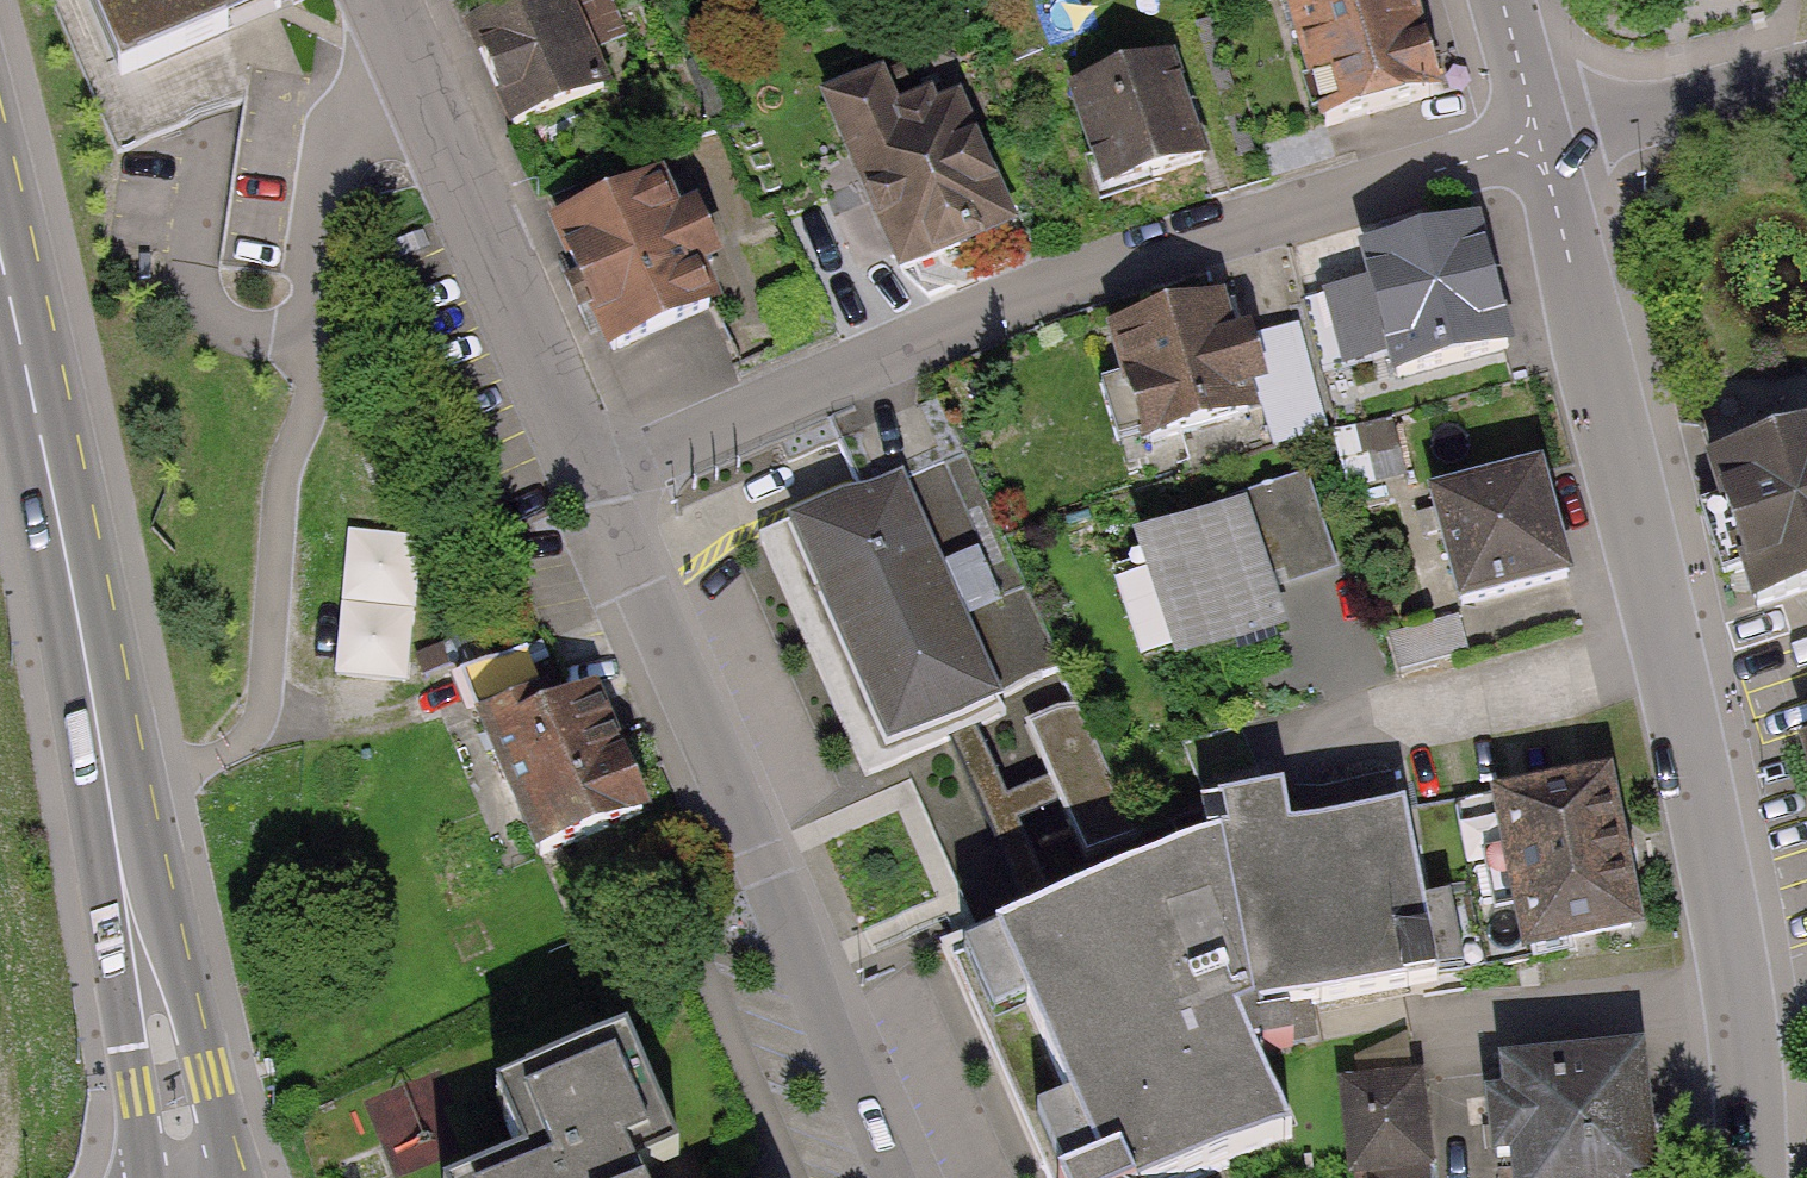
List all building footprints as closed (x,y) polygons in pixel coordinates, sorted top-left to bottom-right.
[(121,110),(272,45),(252,0),(73,0),(121,110)] [(465,34),(507,138),(611,96),(571,0),(550,0),(465,34)] [(1310,134),(1433,93),(1402,0),(1266,0),(1310,134)] [(1174,66),(1064,102),(1097,202),(1207,166),(1174,66)] [(884,82),(819,108),(892,288),(1009,241),(948,90),(896,111),(884,82)] [(656,188),(545,233),(597,362),(708,316),(693,278),(713,269),(691,215),(670,223),(656,188)] [(1508,349),(1475,229),(1350,264),(1384,383),(1508,349)] [(1266,417),(1234,304),(1103,340),(1135,453),(1266,417)] [(1704,473),(1750,611),(1806,592),(1806,440),(1704,473)] [(958,460),(789,535),(887,753),(1056,678),(958,460)] [(1541,470),(1426,502),(1455,607),(1570,575),(1541,470)] [(1230,503),(1234,515),(1134,546),(1176,678),(1290,642),(1275,595),(1341,575),(1311,478),(1230,503)] [(414,674),(426,532),(354,526),(343,669),(414,674)] [(625,827),(549,654),(469,689),(545,862),(625,827)] [(1092,692),(963,742),(1031,917),(1160,867),(1092,692)] [(1792,765),(1806,811),(1806,760),(1792,765)] [(1397,772),(1292,787),(1297,816),(1402,801),(1397,772)] [(1601,792),(1500,813),(1532,962),(1633,941),(1601,792)] [(1292,1145),(1243,1026),(1273,1014),(1464,985),(1429,801),(1213,838),(1215,853),(994,943),(1091,1177),(1216,1177),(1292,1145)] [(661,1172),(610,1055),(492,1106),(519,1168),(497,1177),(647,1177),(661,1172)] [(1642,1064),(1500,1077),(1508,1177),(1652,1177),(1642,1064)] [(1349,1092),(1353,1177),(1433,1177),(1429,1088),(1349,1092)]
